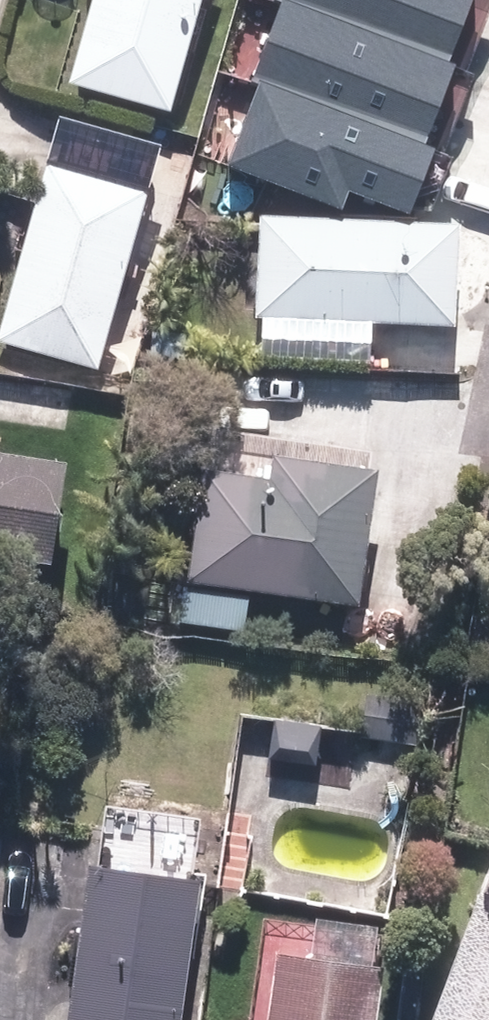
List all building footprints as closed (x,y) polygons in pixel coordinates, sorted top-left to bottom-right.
[(70,87),(172,115),(204,0),(95,0),(70,87)] [(424,142),(455,63),(450,63),(286,0),(283,0),(253,77),(259,78),(424,142)] [(450,63),(474,0),(286,0),(450,63)] [(342,209),(349,190),(410,214),(436,146),(424,142),(259,78),(226,164),(342,209)] [(146,198),(49,171),(0,344),(0,345),(98,372),(146,198)] [(259,218),(255,317),(448,326),(453,228),(259,218)] [(201,474),(185,581),(352,605),(371,474),(268,459),(264,483),(201,474)] [(47,571),(64,474),(0,463),(0,563),(47,571)] [(429,1019),(488,1019),(488,853),(429,1019)] [(85,868),(67,1019),(176,1019),(193,881),(85,868)] [(272,955),(264,1019),(369,1019),(375,968),(272,955)]
